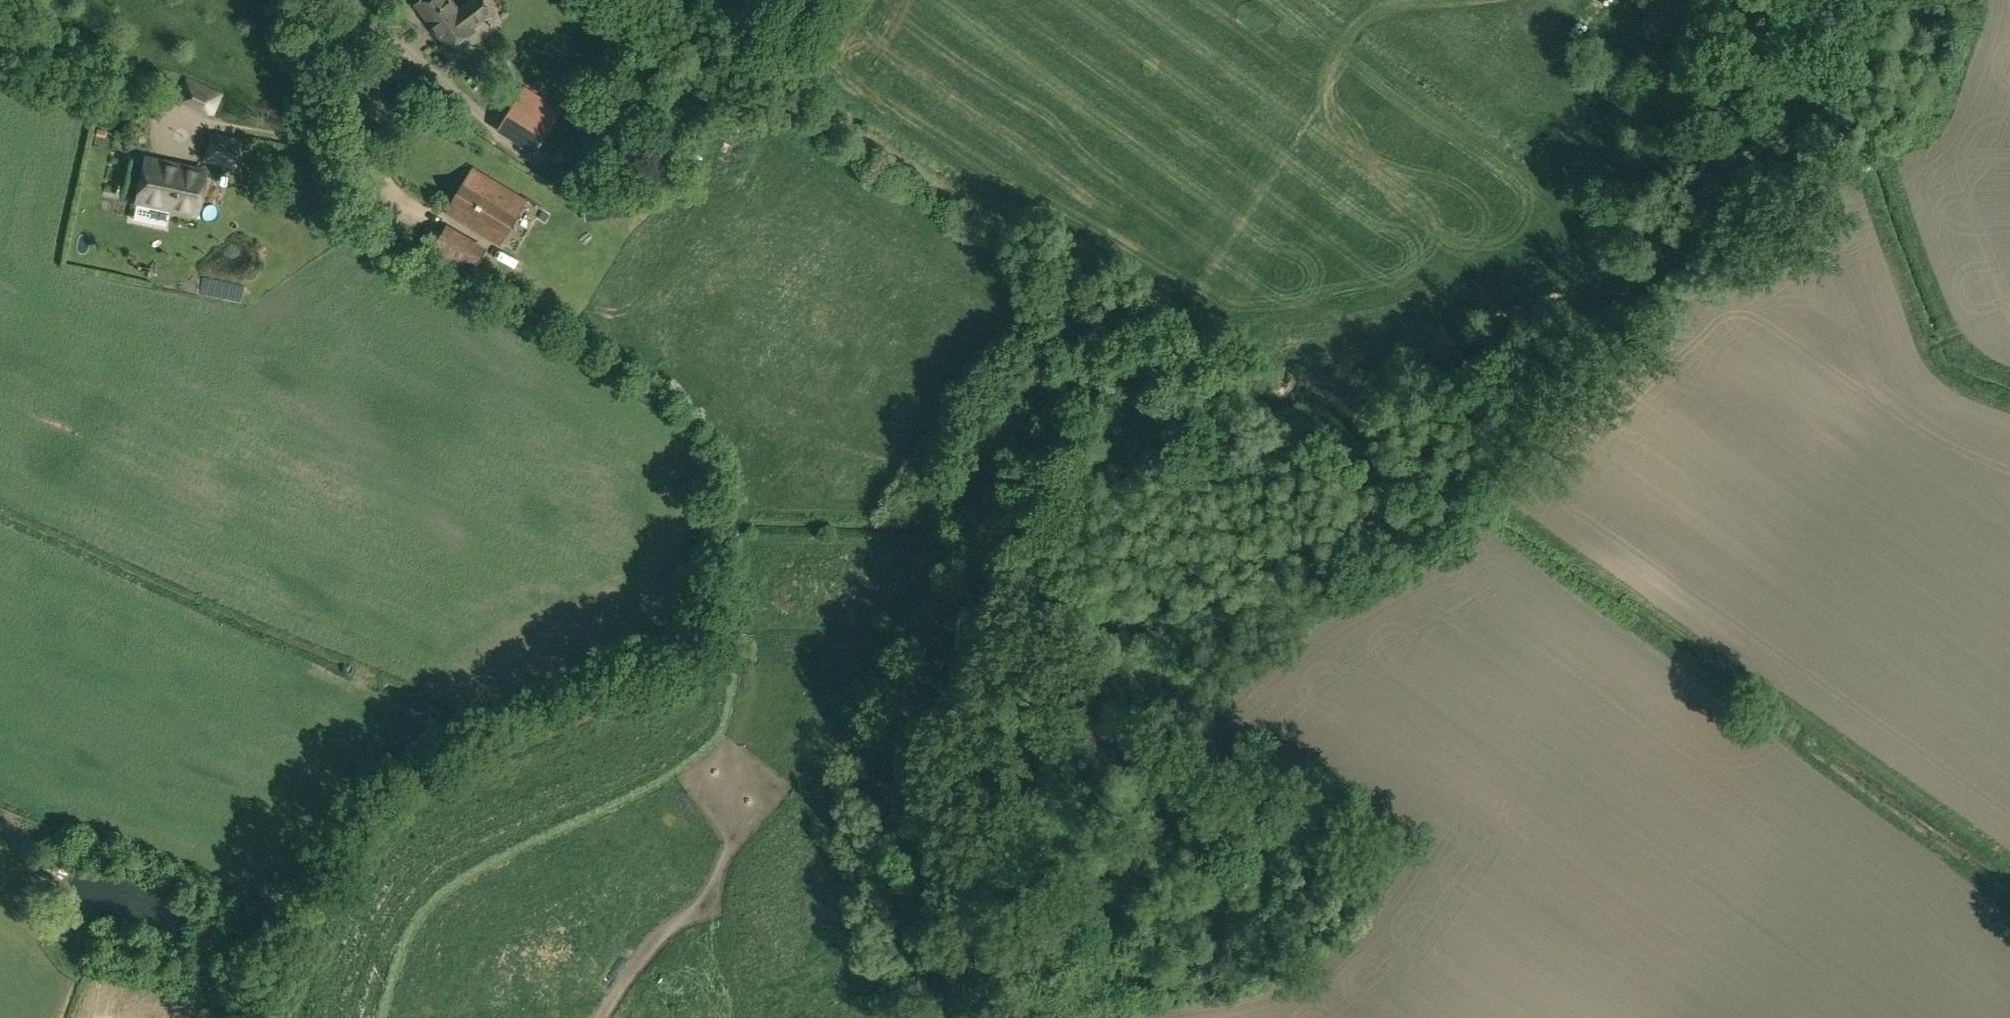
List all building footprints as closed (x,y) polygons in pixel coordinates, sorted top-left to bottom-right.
[(450,49),(475,31),(473,27),(494,12),(485,0),(473,0),(459,10),(452,0),(423,0),(417,4),(450,49)] [(224,94),(185,75),(174,98),(214,116),(224,94)] [(560,115),(522,91),(503,121),(540,145),(560,115)] [(234,165),(239,141),(212,135),(207,159),(234,165)] [(135,202),(196,214),(205,171),(144,158),(135,202)] [(524,201),(472,170),(448,211),(500,242),(524,201)] [(469,274),(484,247),(443,223),(427,250),(469,274)]
